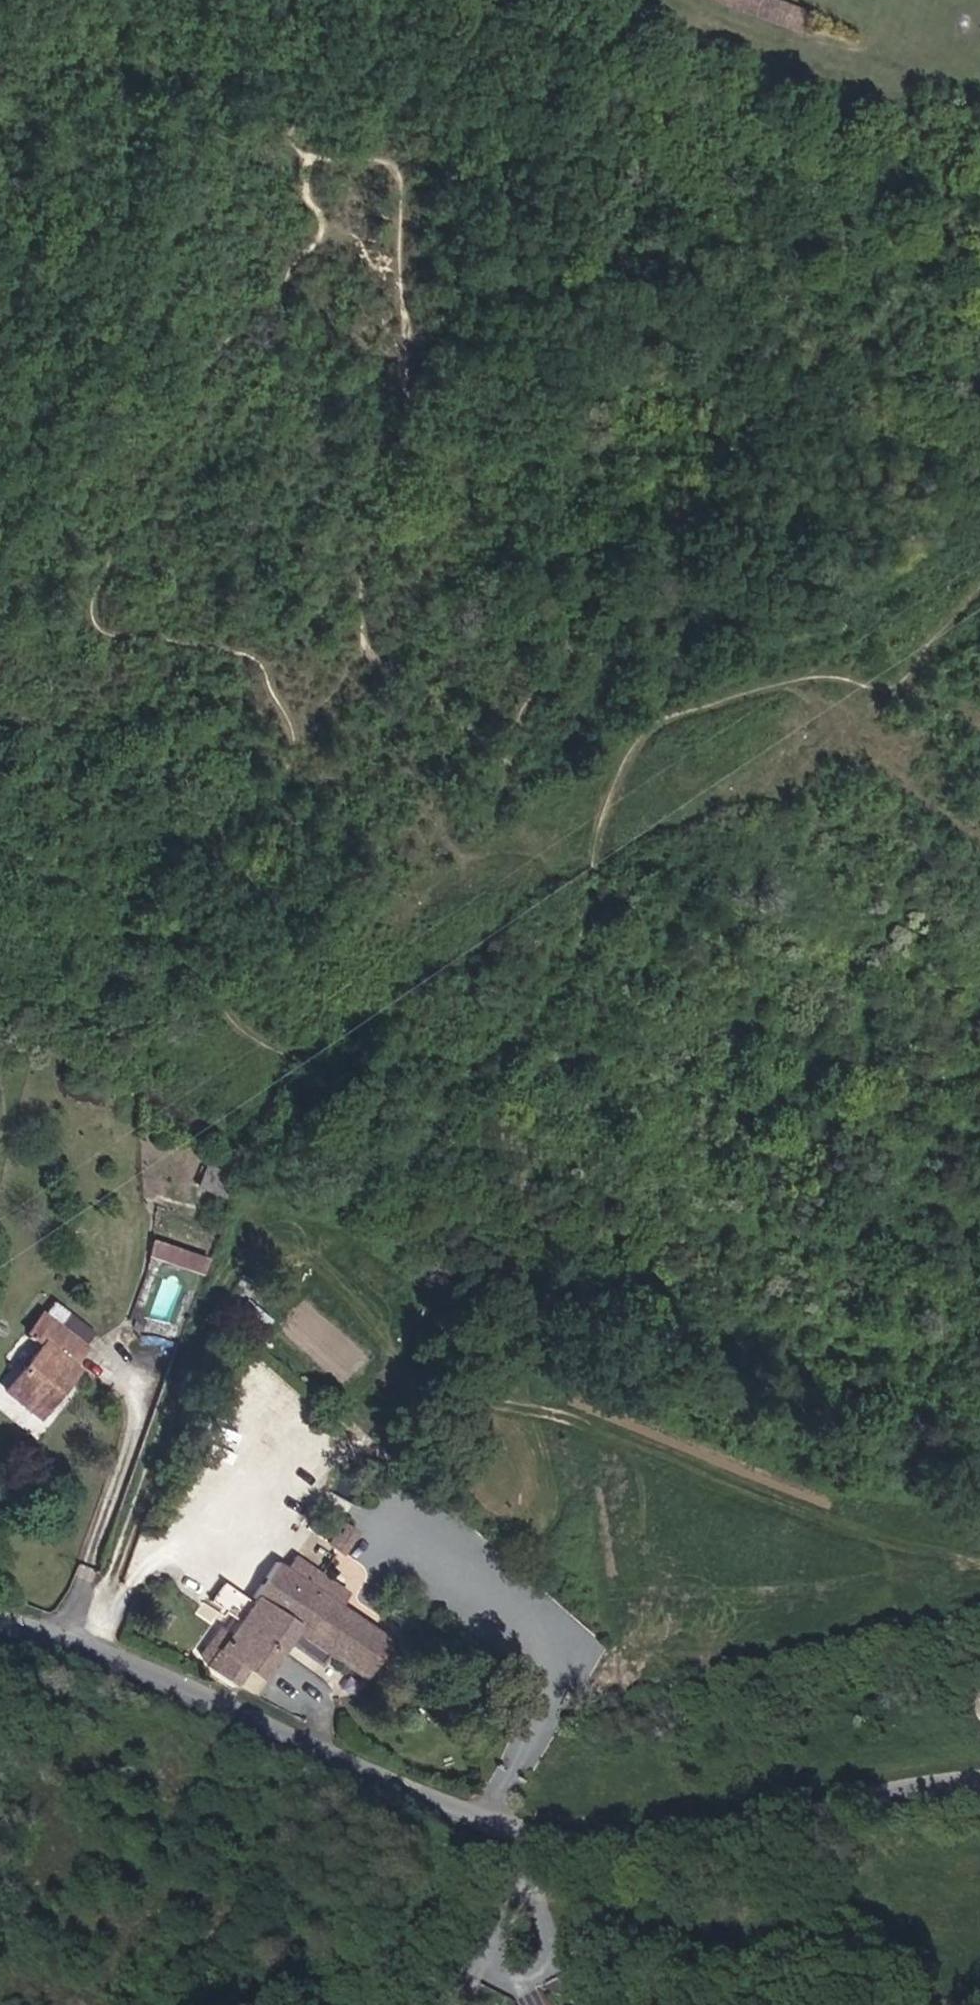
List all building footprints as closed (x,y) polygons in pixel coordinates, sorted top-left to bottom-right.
[(791,25),(799,0),(798,0),(709,0),(791,25)] [(205,1158),(201,1166),(216,1173),(220,1163),(205,1158)] [(216,1173),(201,1166),(192,1189),(230,1204),(238,1181),(216,1173)] [(204,1276),(186,1269),(192,1256),(153,1242),(146,1264),(201,1283),(204,1276)] [(204,1276),(209,1261),(192,1256),(186,1269),(204,1276)] [(85,1345),(44,1312),(26,1335),(41,1346),(5,1392),(31,1413),(57,1378),(67,1385),(79,1370),(71,1363),(85,1345)] [(67,1385),(57,1378),(31,1413),(40,1420),(67,1385)] [(282,1567),(290,1572),(300,1557),(293,1552),(282,1567)] [(354,1591),(300,1557),(290,1572),(282,1567),(272,1561),(246,1602),(251,1605),(236,1624),(228,1636),(219,1630),(198,1659),(239,1682),(249,1668),(265,1678),(289,1641),(324,1661),(330,1652),(367,1677),(392,1640),(344,1606),(354,1591)] [(246,1602),(219,1585),(206,1603),(236,1624),(251,1605),(246,1602)]
